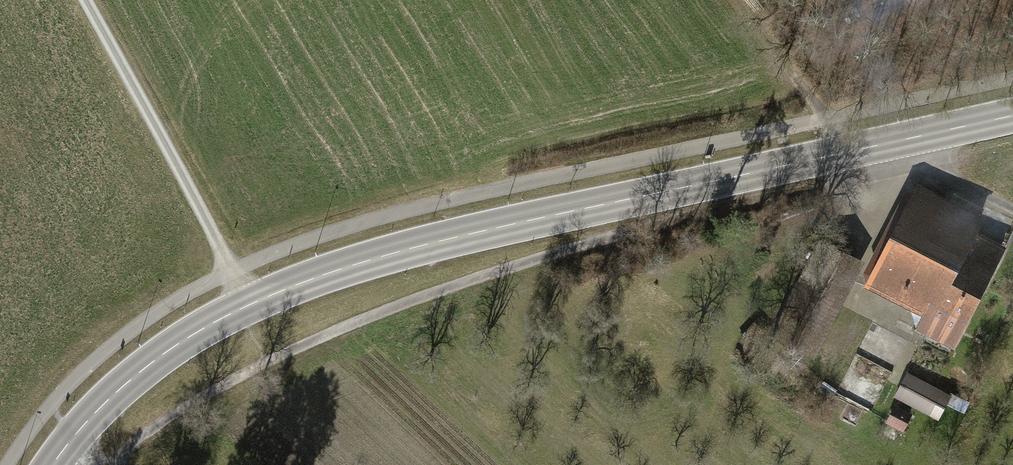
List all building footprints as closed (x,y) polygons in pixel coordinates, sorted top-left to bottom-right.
[(916,184),(866,284),(926,314),(918,330),(954,348),(1012,232),(916,184)] [(867,260),(821,237),(770,335),(816,359),(867,260)] [(905,374),(893,398),(939,421),(951,397),(905,374)] [(916,414),(896,404),(887,424),(907,434),(916,414)]
